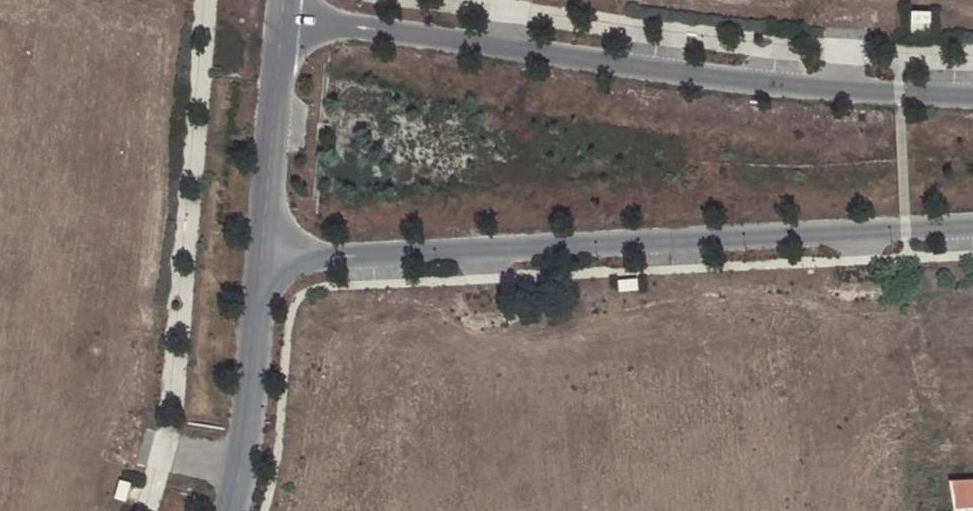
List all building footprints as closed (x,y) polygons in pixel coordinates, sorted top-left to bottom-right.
[(933,14),(911,13),(911,24),(932,25),(933,14)] [(638,280),(618,281),(619,295),(639,293),(638,280)] [(946,482),(951,509),(972,508),(972,480),(946,482)] [(119,482),(115,501),(126,504),(131,485),(119,482)]
